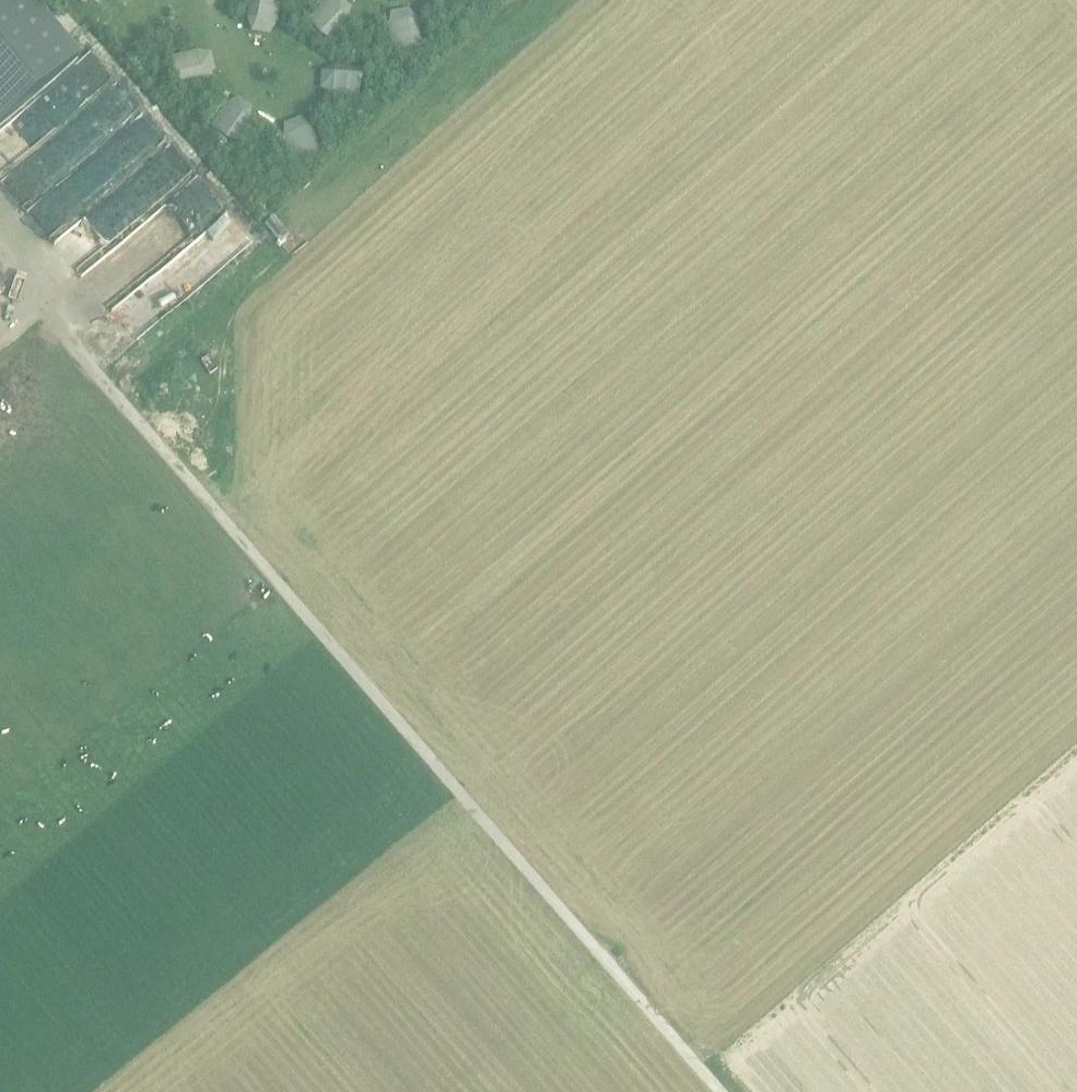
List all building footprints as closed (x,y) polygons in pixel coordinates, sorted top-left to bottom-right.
[(78,58),(29,0),(0,0),(0,125),(78,58)] [(282,0),(251,0),(247,18),(252,33),(270,36),(278,24),(282,0)] [(348,21),(353,8),(345,0),(328,0),(326,1),(309,21),(331,40),(348,21)] [(423,47),(419,20),(390,25),(395,53),(423,47)] [(212,53),(198,51),(172,57),(180,87),(205,81),(217,70),(212,53)] [(360,97),(362,67),(337,66),(322,70),(321,89),(335,95),(360,97)] [(252,123),(253,107),(238,98),(225,106),(212,127),(237,143),(252,123)] [(312,128),(301,118),(285,124),(286,137),(296,163),(323,151),(312,128)]
